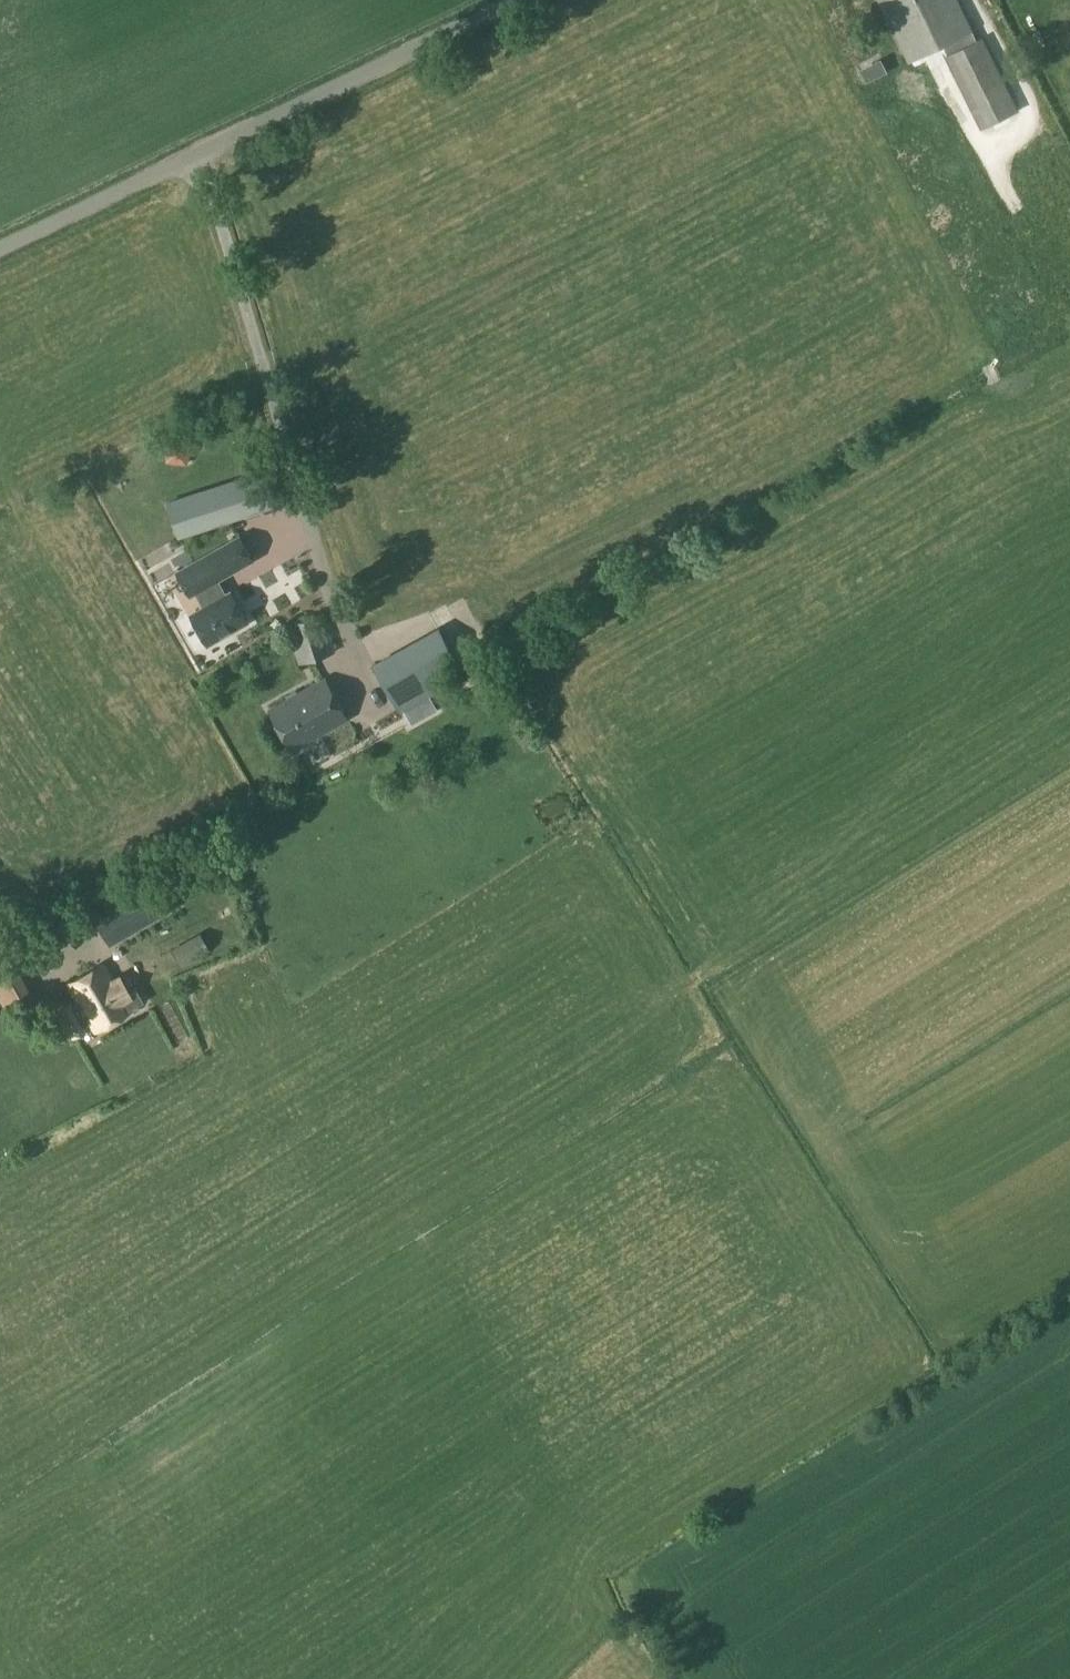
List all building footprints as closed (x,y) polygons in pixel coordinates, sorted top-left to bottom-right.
[(976,37),(959,0),(878,0),(908,62),(944,45),(946,51),(976,37)] [(976,37),(946,51),(947,54),(945,55),(980,129),(1019,110),(983,36),(977,39),(976,37)] [(167,462),(188,464),(194,446),(181,432),(162,442),(167,462)] [(266,468),(166,501),(177,539),(281,505),(266,468)] [(216,580),(253,559),(239,536),(178,571),(191,594),(197,590),(202,598),(204,597),(208,604),(192,614),(208,643),(247,621),(229,590),(224,594),(216,580)] [(298,663),(335,651),(324,611),(286,624),(298,663)] [(373,665),(400,712),(467,675),(439,626),(373,665)] [(269,709),(292,750),(349,718),(325,677),(269,709)] [(109,944),(175,906),(157,876),(92,913),(109,944)] [(178,972),(207,955),(197,937),(168,954),(178,972)] [(31,1003),(8,964),(0,969),(0,995),(11,1014),(31,1003)] [(68,984),(78,1002),(73,1004),(70,1000),(54,1009),(70,1039),(86,1030),(84,1026),(90,1023),(94,1030),(130,1010),(125,1002),(132,998),(118,977),(112,980),(102,964),(68,984)]
